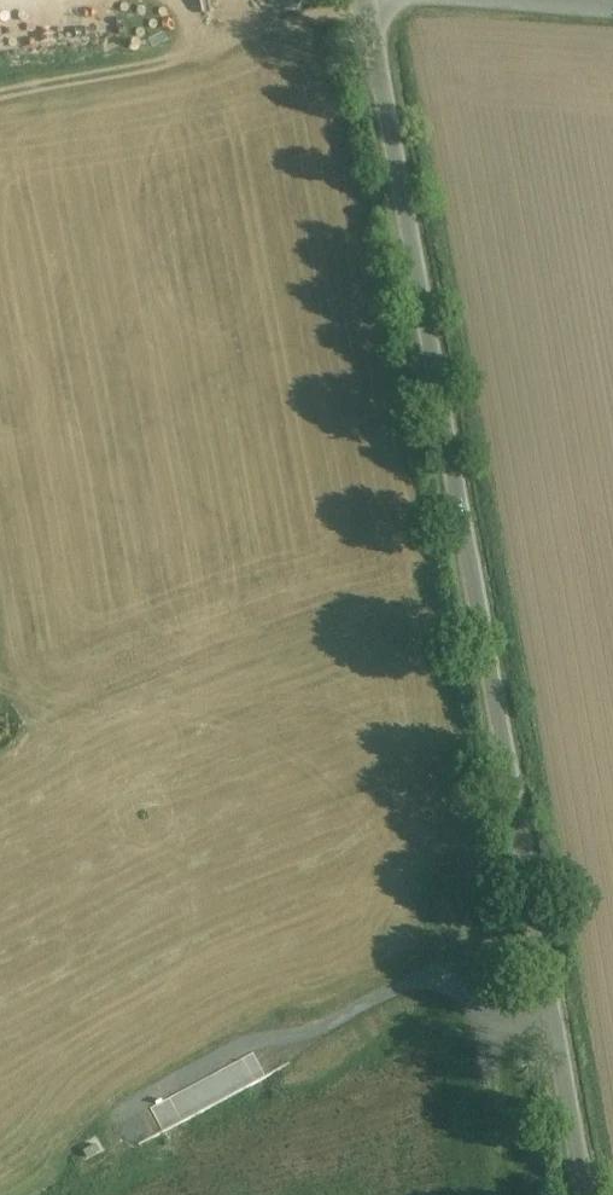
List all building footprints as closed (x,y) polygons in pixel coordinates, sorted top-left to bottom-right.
[(245,1057),(153,1105),(165,1129),(257,1081),(245,1057)]
